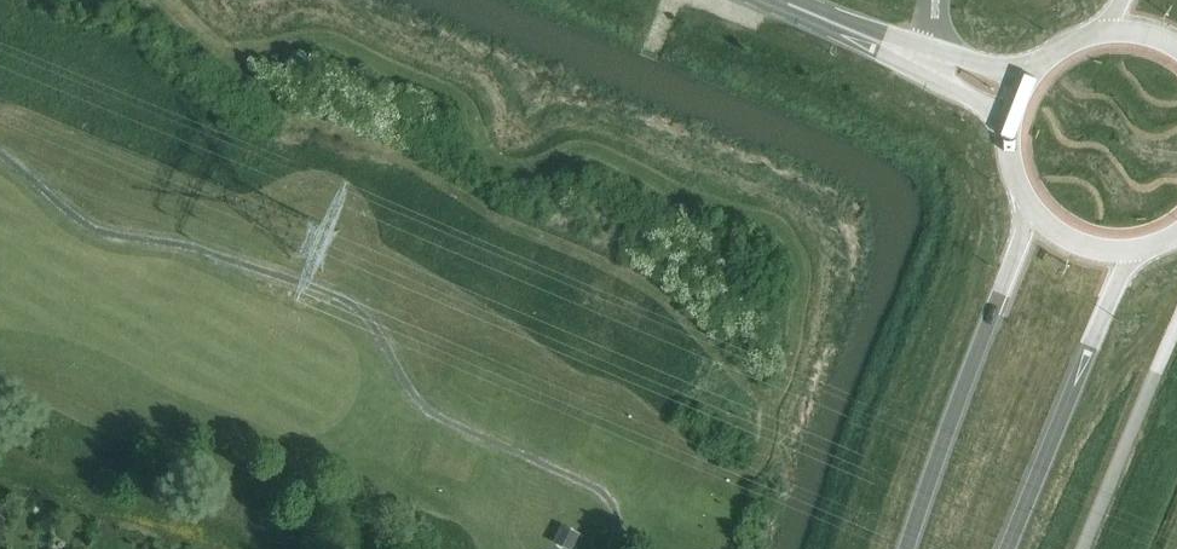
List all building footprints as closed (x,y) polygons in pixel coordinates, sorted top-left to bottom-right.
[(556,540),(564,525),(547,516),(539,532),(556,540)]
